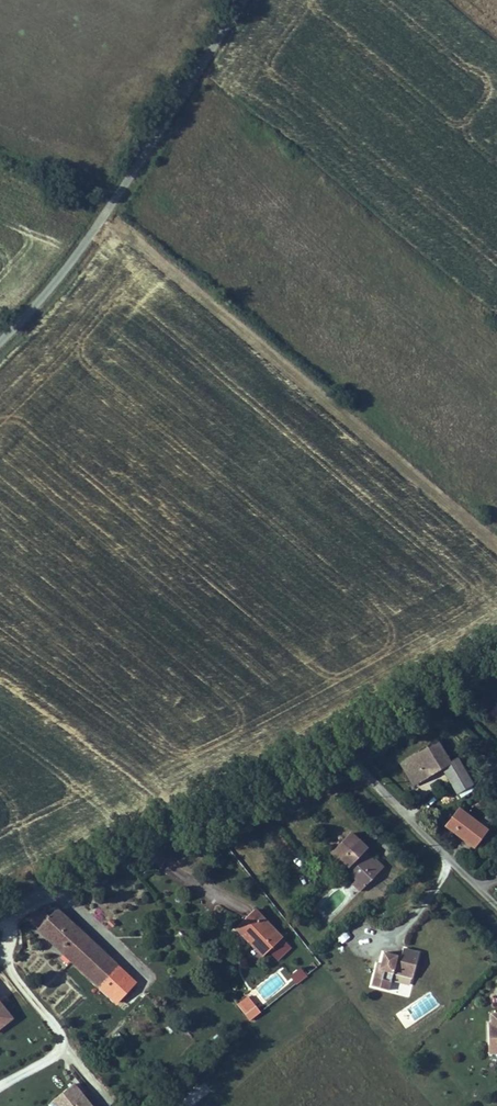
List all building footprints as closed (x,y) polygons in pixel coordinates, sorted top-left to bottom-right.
[(438,740),(399,763),(412,787),(442,770),(452,765),(450,762),(438,740)] [(450,762),(452,765),(442,770),(457,796),(474,786),(458,757),(450,762)] [(488,831),(459,808),(444,827),(474,850),(488,831)] [(365,852),(368,849),(351,833),(330,854),(356,879),(365,887),(377,875),(369,867),(374,861),(365,852)] [(376,859),(374,861),(369,867),(377,875),(384,867),(376,859)] [(359,894),(365,887),(356,879),(350,885),(359,894)] [(56,908),(35,932),(70,963),(91,940),(56,908)] [(255,909),(234,929),(262,958),(268,952),(283,938),(255,909)] [(341,945),(350,939),(345,931),(335,936),(341,945)] [(293,948),(283,938),(268,952),(278,962),(293,948)] [(100,948),(91,940),(70,963),(78,970),(100,948)] [(377,963),(371,986),(389,991),(394,974),(412,979),(420,952),(402,947),(399,956),(384,952),(380,964),(377,963)] [(110,958),(100,948),(78,970),(89,980),(110,958)] [(89,980),(121,1010),(141,989),(129,977),(130,976),(110,958),(89,980)] [(429,991),(396,1014),(406,1028),(439,1005),(429,991)] [(248,997),(240,1003),(248,1014),(256,1007),(248,997)] [(81,1006),(97,1021),(102,1016),(86,1001),(81,1006)] [(0,1003),(0,1030),(13,1019),(0,1003)] [(490,1022),(488,1022),(489,1056),(496,1056),(496,1013),(490,1013),(490,1022)] [(74,1084),(48,1105),(49,1105),(92,1105),(74,1084)]
